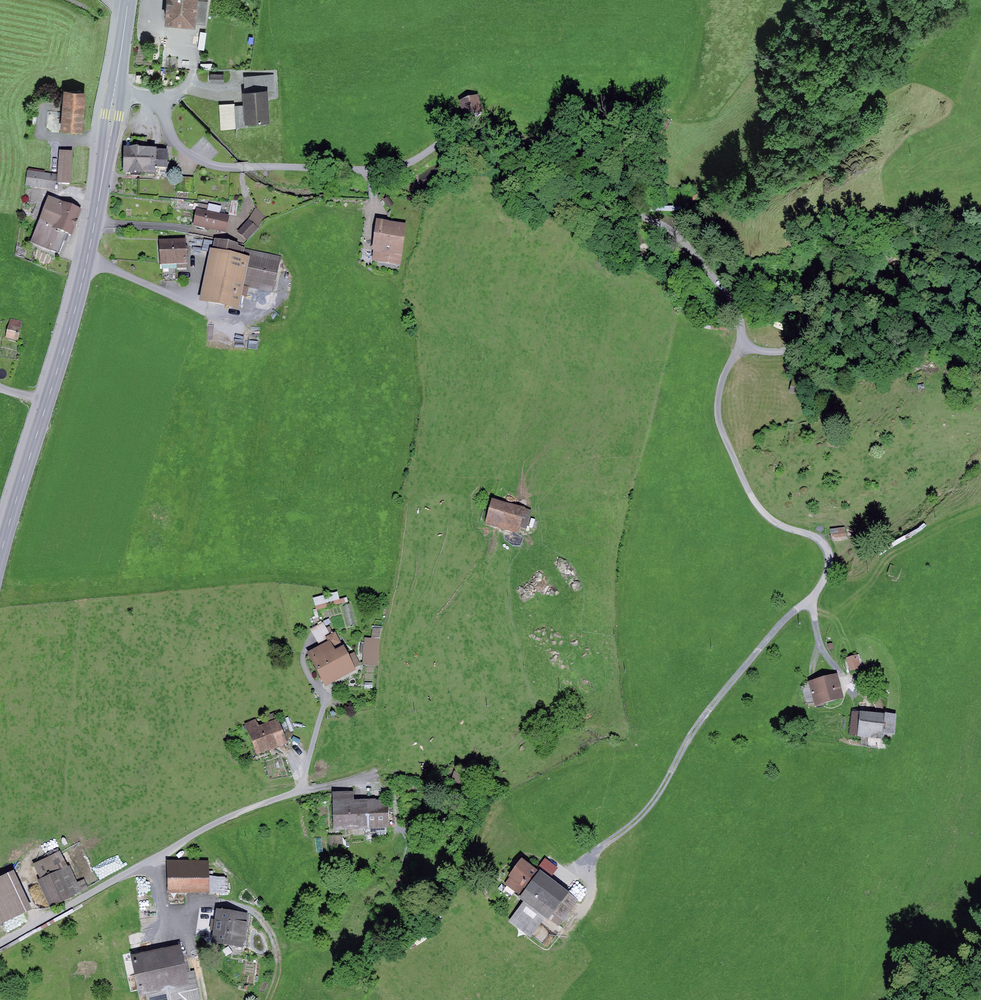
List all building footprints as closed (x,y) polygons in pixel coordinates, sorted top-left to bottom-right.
[(164,25),(196,28),(196,24),(206,25),(208,0),(167,0),(164,25)] [(207,33),(200,32),(198,50),(205,50),(207,33)] [(224,74),(210,74),(210,84),(224,84),(224,74)] [(275,75),(244,77),(245,93),(268,92),(277,91),(275,75)] [(86,93),(63,91),(60,131),(83,133),(86,93)] [(245,124),(270,123),(268,92),(245,93),(243,93),(244,105),(245,124)] [(482,113),(477,98),(460,104),(465,119),(482,113)] [(236,128),(235,106),(235,104),(219,105),(221,129),(236,128)] [(245,124),(244,105),(235,106),(236,128),(245,128),(245,124)] [(169,174),(169,153),(148,153),(148,138),(132,138),(132,150),(123,150),(123,179),(136,179),(157,179),(157,174),(169,174)] [(73,155),(60,154),(57,185),(70,186),(73,155)] [(56,176),(28,172),(26,186),(54,190),(56,176)] [(193,194),(194,179),(177,178),(176,193),(193,194)] [(83,213),(49,200),(31,247),(51,254),(52,252),(59,254),(66,237),(73,239),(83,213)] [(239,201),(231,200),(229,214),(236,216),(239,201)] [(197,211),(196,211),(193,229),(226,236),(230,217),(220,215),(221,208),(209,205),(208,207),(207,213),(197,211)] [(208,207),(199,205),(197,211),(207,213),(208,207)] [(267,218),(256,208),(248,221),(257,228),(267,218)] [(248,221),(237,234),(247,242),(258,229),(257,228),(248,221)] [(372,262),(401,266),(406,227),(377,224),(372,262)] [(188,267),(186,242),(159,243),(160,268),(162,268),(163,283),(178,282),(177,267),(188,267)] [(210,252),(199,306),(239,315),(244,289),(274,295),(281,258),(238,249),(238,247),(214,242),(212,253),(210,252)] [(22,322),(10,319),(5,339),(18,342),(22,322)] [(525,509),(491,501),(485,526),(519,534),(520,529),(525,511),(525,509)] [(531,513),(525,511),(520,529),(527,531),(531,513)] [(845,527),(832,528),(834,541),(847,540),(845,527)] [(902,568),(891,564),(888,572),(889,575),(893,577),(892,580),(896,581),(897,578),(898,579),(902,568)] [(338,591),(313,597),(316,609),(348,602),(346,597),(340,599),(338,591)] [(351,604),(343,606),(348,626),(356,625),(351,604)] [(318,645),(306,651),(324,688),(357,672),(355,667),(349,654),(344,644),(342,645),(335,631),(330,633),(324,621),(310,628),(318,645)] [(363,654),(362,664),(378,665),(381,628),(372,628),(371,638),(365,637),(364,644),(361,644),(360,653),(363,654)] [(355,652),(349,654),(355,667),(361,665),(355,652)] [(858,655),(846,659),(850,672),(862,668),(858,655)] [(837,674),(808,682),(815,705),(843,697),(837,674)] [(896,714),(859,711),(857,737),(892,740),(892,735),(894,735),(896,714)] [(276,712),(256,720),(258,725),(278,717),(276,712)] [(256,718),(245,723),(257,754),(287,742),(278,717),(258,725),(256,720),(256,718)] [(354,790),(333,791),(334,829),(390,827),(389,798),(376,799),(376,798),(354,798),(354,790)] [(343,835),(329,835),(329,848),(343,848),(343,835)] [(47,853),(48,856),(60,851),(58,848),(47,853)] [(48,856),(33,863),(40,877),(36,879),(49,908),(90,889),(84,878),(77,882),(70,865),(67,866),(60,851),(48,856)] [(209,860),(167,860),(166,893),(209,893),(209,876),(209,860)] [(568,893),(523,860),(505,885),(550,918),(568,893)] [(0,875),(0,920),(1,922),(32,908),(14,869),(0,875)] [(226,876),(209,876),(209,893),(225,893),(226,876)] [(249,912),(217,907),(215,919),(214,930),(212,942),(243,946),(249,912)] [(131,955),(139,996),(147,995),(148,999),(201,999),(195,970),(186,972),(181,945),(131,955)]
